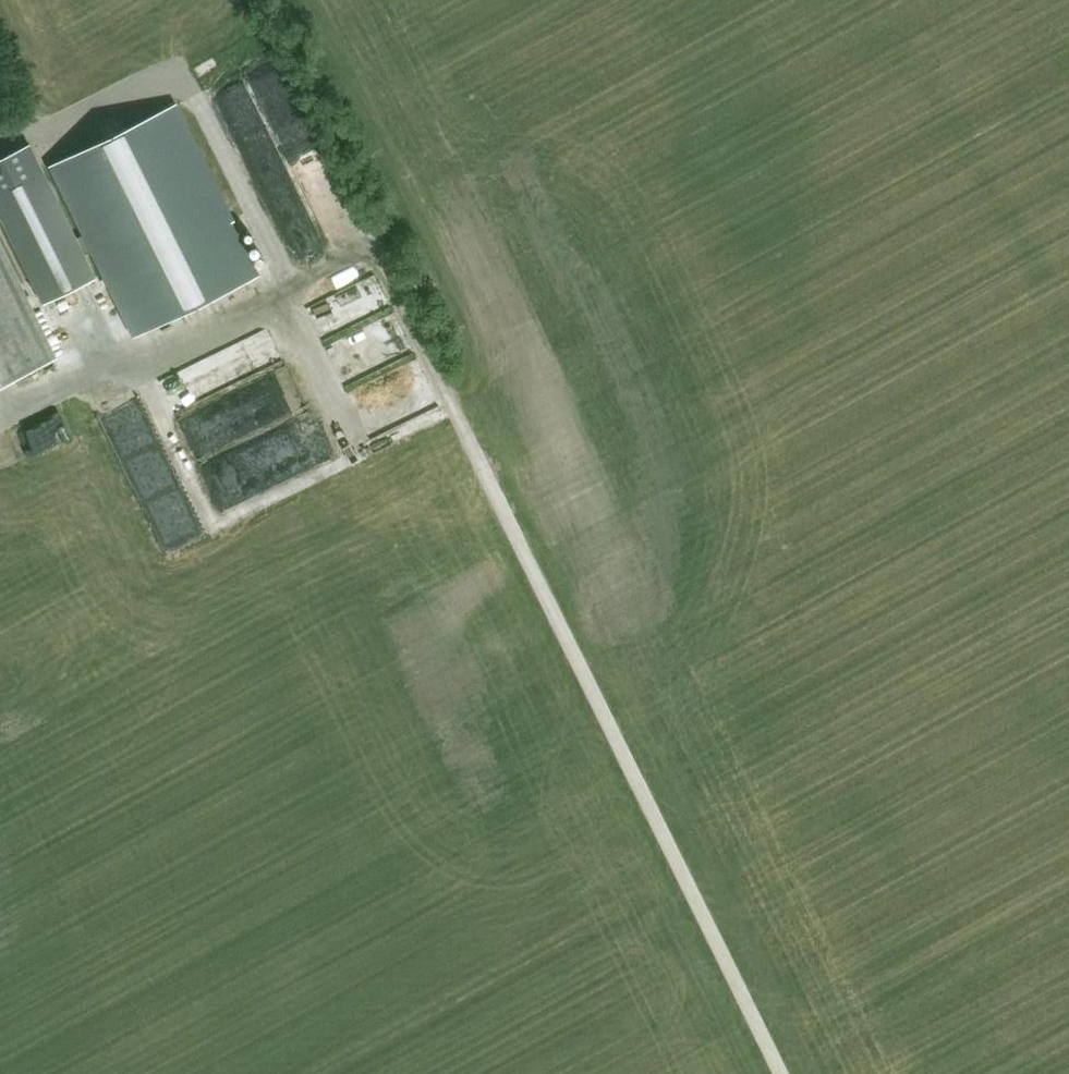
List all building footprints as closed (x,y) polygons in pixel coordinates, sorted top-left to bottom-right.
[(174,107),(55,165),(88,233),(78,238),(32,145),(0,161),(0,213),(44,303),(97,277),(86,254),(95,249),(137,335),(257,276),(174,107)] [(56,359),(0,245),(0,386),(56,359)] [(102,409),(147,522),(159,517),(170,546),(200,534),(143,393),(102,409)] [(23,457),(77,438),(66,408),(12,427),(23,457)] [(229,502),(334,456),(316,415),(211,461),(229,502)]
